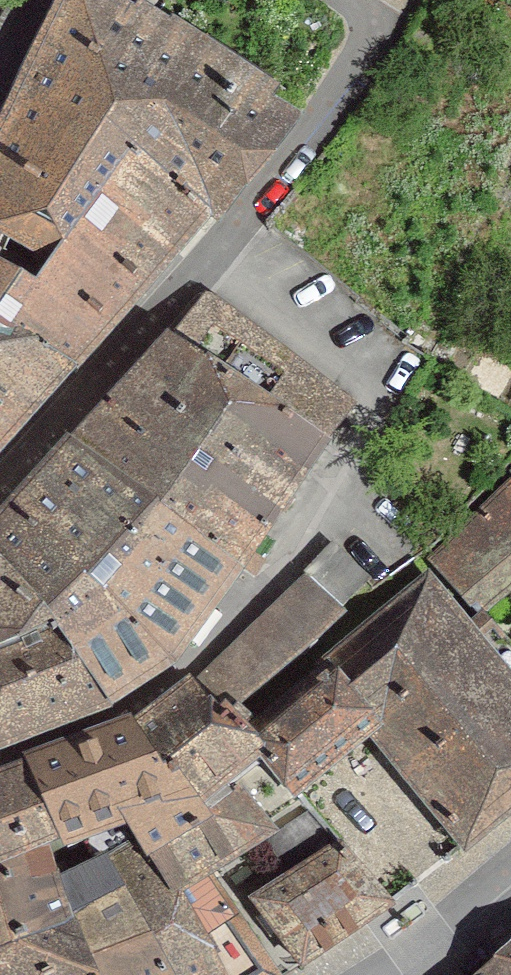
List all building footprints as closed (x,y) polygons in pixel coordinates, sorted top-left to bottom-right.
[(103,0),(42,0),(0,87),(0,439),(294,101),(103,0)] [(197,294),(155,341),(141,333),(0,490),(0,735),(107,691),(197,606),(224,568),(240,582),(266,545),(251,535),(348,409),(197,294)] [(510,483),(418,564),(376,600),(328,538),(173,672),(117,716),(0,761),(0,974),(274,974),(206,871),(264,833),(254,820),(291,797),(354,742),(449,850),(510,797),(510,646),(487,615),(510,596),(510,482),(510,483)] [(326,836),(242,895),(290,962),(374,903),(326,836)] [(475,952),(455,974),(510,974),(510,928),(475,952)]
